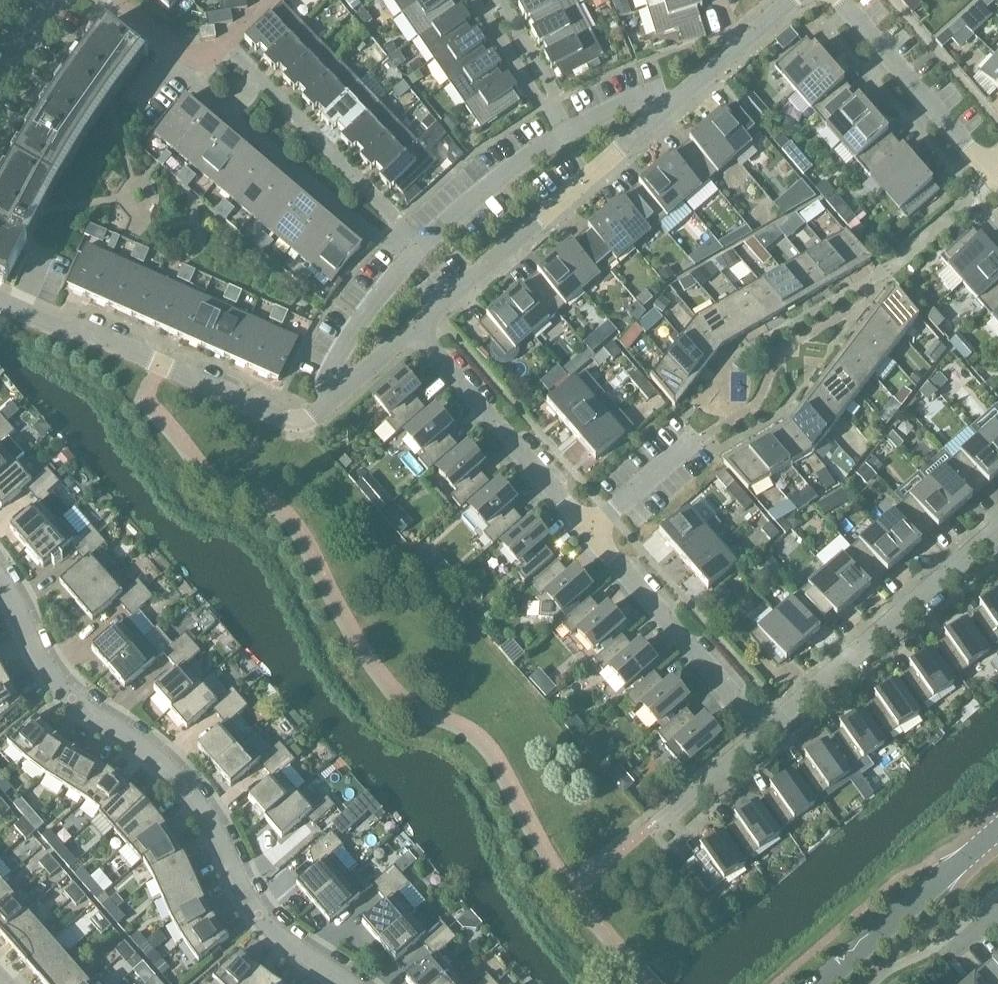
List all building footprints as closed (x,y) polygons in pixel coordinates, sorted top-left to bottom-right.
[(170,11),(180,0),(157,0),(170,11)] [(223,11),(231,10),(248,8),(247,0),(221,0),(223,11)] [(346,2),(353,10),(361,4),(357,0),(349,0),(346,2)] [(402,14),(423,0),(393,0),(402,14)] [(418,37),(457,10),(451,0),(423,0),(402,14),(418,37)] [(536,28),(578,6),(575,0),(530,0),(524,3),(519,6),(527,20),(531,18),(536,28)] [(620,17),(631,13),(625,0),(613,0),(620,17)] [(648,8),(656,35),(678,29),(683,44),(707,38),(701,21),(698,9),(703,7),(700,0),(672,0),(648,8)] [(913,14),(923,5),(919,0),(901,0),(913,14)] [(987,10),(997,0),(982,0),(980,2),(987,10)] [(260,47),(268,55),(302,22),(283,2),(245,39),(256,51),(260,47)] [(971,10),(977,17),(983,12),(976,5),(971,10)] [(544,42),(549,52),(591,31),(578,6),(536,28),(532,30),(539,44),(544,42)] [(418,37),(434,59),(473,33),(466,23),(470,20),(461,7),(457,10),(418,37)] [(363,9),(356,14),(365,26),(372,20),(363,9)] [(231,10),(223,11),(206,14),(208,26),(233,22),(231,10)] [(971,10),(959,20),(966,28),(977,18),(971,10)] [(947,30),(936,40),(943,48),(954,38),(966,28),(959,20),(947,30)] [(615,21),(608,25),(612,34),(619,30),(615,21)] [(279,67),(287,75),(321,42),(302,22),(268,55),(264,59),(276,70),(279,67)] [(14,159),(2,181),(0,184),(0,280),(7,283),(28,242),(23,240),(30,226),(42,203),(56,178),(68,158),(82,136),(96,115),(111,93),(126,73),(142,52),(106,24),(90,45),(74,66),(58,88),(42,113),(29,134),(15,157),(14,159)] [(216,38),(215,27),(201,28),(202,40),(216,38)] [(791,29),(776,42),(784,51),(798,38),(791,29)] [(434,59),(449,82),(488,55),(482,46),(486,43),(477,30),(473,33),(434,59)] [(549,52),(544,55),(552,69),(556,67),(562,78),(585,66),(589,72),(600,67),(597,60),(604,56),(591,31),(549,52)] [(775,67),(797,92),(829,64),(815,47),(813,49),(805,40),(775,67)] [(299,87),(307,95),(341,62),(321,42),(287,75),(284,79),(295,90),(299,87)] [(391,42),(383,48),(389,56),(397,50),(391,42)] [(449,82),(465,105),(504,78),(498,69),(502,66),(493,52),(488,55),(449,82)] [(402,56),(392,63),(397,68),(406,62),(402,56)] [(997,58),(982,75),(997,90),(997,58)] [(318,106),(326,115),(360,82),(341,62),(307,95),(303,98),(314,110),(318,106)] [(797,92),(819,118),(850,91),(843,83),(844,81),(829,64),(797,92)] [(419,70),(408,78),(408,79),(413,84),(423,77),(419,70)] [(504,78),(465,105),(481,129),(520,102),(513,91),(517,88),(508,75),(504,78)] [(337,126),(345,134),(379,101),(360,82),(326,115),(322,118),(333,130),(337,126)] [(402,82),(393,89),(399,98),(409,90),(402,82)] [(819,118),(841,143),(874,115),(859,98),(857,100),(850,91),(819,118)] [(156,134),(176,151),(206,115),(205,114),(205,115),(200,111),(200,110),(186,98),(156,134)] [(356,146),(364,154),(398,121),(379,101),(345,134),(341,138),(352,150),(356,146)] [(760,103),(750,112),(759,122),(769,113),(760,103)] [(724,111),(707,126),(735,158),(761,136),(734,105),(725,113),(724,111)] [(453,114),(443,122),(450,131),(460,123),(453,114)] [(176,151),(195,168),(226,132),(225,131),(224,132),(219,128),(220,127),(206,115),(176,151)] [(428,115),(420,123),(426,130),(435,122),(428,115)] [(841,143),(863,168),(894,142),(887,133),(888,132),(874,115),(841,143)] [(375,166),(383,174),(417,141),(398,121),(364,154),(360,158),(372,169),(375,166)] [(383,174),(380,178),(391,189),(395,186),(404,195),(408,206),(422,193),(414,185),(438,162),(429,152),(441,140),(446,135),(436,123),(417,141),(383,174)] [(691,142),(683,150),(709,180),(735,158),(707,126),(690,140),(691,142)] [(195,168),(215,184),(245,148),(244,147),(243,148),(238,144),(239,143),(226,132),(195,168)] [(780,134),(774,140),(782,150),(789,144),(780,134)] [(446,135),(441,140),(449,150),(454,146),(446,135)] [(863,168),(886,194),(918,166),(903,149),(902,150),(894,142),(863,168)] [(789,144),(782,150),(804,175),(812,168),(791,143),(789,144)] [(448,156),(448,163),(451,167),(455,163),(463,156),(457,149),(454,146),(449,150),(448,156)] [(215,184),(234,200),(264,164),(263,163),(262,164),(258,160),(258,159),(245,148),(215,184)] [(673,155),(656,170),(684,202),(709,180),(683,150),(674,157),(673,155)] [(167,151),(157,162),(163,167),(172,156),(167,151)] [(234,200),(253,217),(284,181),(282,180),(282,181),(277,176),(277,175),(264,164),(234,200)] [(918,166),(886,194),(908,220),(939,193),(931,184),(932,183),(918,166)] [(177,178),(182,183),(191,172),(186,167),(177,178)] [(641,186),(632,194),(659,224),(684,202),(656,170),(639,185),(641,186)] [(191,172),(182,183),(187,187),(197,177),(191,172)] [(253,217),(272,233),(303,197),(302,196),(301,197),(296,193),(297,192),(284,181),(253,217)] [(824,181),(815,188),(826,200),(834,193),(824,181)] [(835,193),(826,201),(848,226),(855,220),(857,219),(835,193)] [(622,199),(605,214),(633,247),(659,224),(632,194),(624,201),(622,199)] [(272,233),(292,249),(322,213),(321,213),(320,213),(316,209),(316,208),(303,197),(272,233)] [(215,211),(220,215),(230,205),(224,200),(215,211)] [(819,203),(809,209),(816,219),(826,213),(819,203)] [(230,205),(220,215),(226,220),(235,209),(230,205)] [(292,249),(311,266),(341,230),(340,229),(340,230),(335,226),(335,225),(322,213),(292,249)] [(590,230),(581,238),(608,269),(633,247),(605,214),(588,229),(590,230)] [(789,220),(777,229),(789,243),(800,234),(789,220)] [(855,220),(848,226),(857,236),(864,230),(855,220)] [(954,245),(967,234),(957,223),(944,234),(954,245)] [(775,228),(765,235),(769,242),(780,235),(775,228)] [(341,230),(311,266),(331,283),(361,247),(360,245),(359,246),(354,242),(355,241),(341,230)] [(941,257),(963,283),(995,255),(981,238),(979,240),(971,231),(967,234),(954,245),(941,257)] [(254,244),(259,248),(268,238),(263,233),(254,244)] [(733,233),(718,242),(724,248),(738,240),(733,233)] [(846,233),(823,245),(848,274),(871,261),(846,233)] [(108,247),(114,250),(120,237),(114,234),(108,247)] [(268,238),(259,248),(265,253),(274,242),(268,238)] [(571,243),(555,258),(583,291),(608,269),(581,238),(573,245),(571,243)] [(755,240),(747,247),(756,258),(765,251),(755,240)] [(131,257),(137,260),(143,247),(137,244),(131,257)] [(92,298),(93,298),(112,256),(88,245),(69,288),(86,295),(86,294),(92,297),(92,298)] [(823,245),(802,258),(827,286),(848,274),(823,245)] [(696,246),(685,255),(696,268),(707,259),(696,246)] [(143,247),(137,260),(144,263),(150,250),(143,247)] [(733,251),(722,258),(728,269),(739,263),(733,251)] [(985,309),(997,298),(997,258),(995,255),(963,283),(985,309)] [(115,308),(116,309),(135,266),(112,256),(93,298),(109,306),(109,305),(115,307),(115,308)] [(539,274),(531,282),(557,313),(583,291),(555,258),(538,273),(539,274)] [(802,258),(781,270),(806,298),(827,286),(802,258)] [(712,263),(691,275),(703,288),(720,273),(712,263)] [(177,278),(184,281),(189,268),(183,265),(177,278)] [(138,318),(139,319),(158,276),(135,266),(116,309),(132,316),(132,315),(138,317),(138,318)] [(292,276),(298,281),(307,270),(301,266),(292,276)] [(670,267),(659,273),(664,282),(675,276),(670,267)] [(189,268),(184,281),(190,284),(196,271),(189,268)] [(905,269),(894,279),(899,284),(903,290),(914,280),(905,269)] [(307,270),(298,281),(303,285),(312,275),(307,270)] [(781,270),(760,282),(784,311),(806,298),(781,270)] [(161,329),(162,329),(181,286),(158,276),(139,319),(155,326),(155,325),(161,328),(161,329)] [(690,276),(679,282),(686,293),(696,287),(690,276)] [(521,288),(504,302),(532,335),(557,313),(531,282),(522,289),(521,288)] [(760,282),(738,294),(763,323),(784,311),(760,282)] [(184,339),(185,340),(204,297),(181,286),(162,329),(178,336),(178,335),(184,338),(184,339)] [(224,298),(230,301),(236,288),(229,286),(224,298)] [(236,288),(230,301),(236,304),(242,291),(236,288)] [(894,289),(879,309),(904,338),(919,317),(894,289)] [(645,290),(636,298),(644,307),(653,298),(645,290)] [(738,294),(717,306),(742,335),(763,323),(738,294)] [(207,349),(208,350),(228,307),(204,297),(185,340),(201,347),(202,346),(208,348),(207,349)] [(663,298),(655,308),(663,315),(672,305),(663,298)] [(997,323),(997,298),(985,309),(997,323)] [(489,319),(479,327),(493,343),(492,345),(491,347),(491,349),(491,352),(491,354),(492,356),(494,358),(495,360),(498,361),(500,362),(502,363),(505,363),(507,362),(509,361),(511,360),(513,358),(514,356),(515,354),(516,351),(516,349),(532,335),(504,302),(487,317),(489,319)] [(637,302),(626,312),(636,324),(646,312),(637,302)] [(270,319),(276,322),(282,309),(275,306),(270,319)] [(717,306),(696,318),(721,347),(742,335),(717,306)] [(230,360),(232,360),(251,317),(228,307),(208,350),(224,357),(225,356),(231,359),(230,360)] [(282,309),(276,322),(282,325),(288,312),(282,309)] [(879,309),(864,328),(889,357),(904,338),(879,309)] [(933,309),(927,315),(937,327),(944,321),(933,309)] [(647,316),(639,323),(642,326),(648,333),(656,326),(648,317),(647,316)] [(253,370),(255,370),(274,327),(251,317),(232,360),(247,367),(248,366),(254,369),(253,370)] [(696,318),(681,338),(706,366),(721,347),(696,318)] [(617,331),(608,321),(583,342),(592,353),(617,331)] [(636,324),(620,344),(628,353),(644,332),(640,328),(636,324)] [(274,327),(255,370),(270,377),(271,376),(277,379),(276,380),(278,381),(298,338),(274,327)] [(864,328),(849,348),(874,377),(889,357),(864,328)] [(675,345),(666,357),(690,385),(691,386),(706,366),(681,338),(676,332),(669,338),(675,345)] [(956,337),(951,342),(958,350),(963,346),(956,337)] [(612,341),(604,349),(613,360),(622,352),(617,347),(612,341)] [(936,342),(926,356),(935,363),(945,350),(936,342)] [(849,348),(834,367),(859,396),(874,377),(849,348)] [(691,386),(666,357),(650,378),(675,406),(691,386)] [(572,361),(563,370),(570,378),(580,370),(572,361)] [(834,367),(819,387),(844,415),(859,396),(834,367)] [(559,368),(553,373),(561,382),(567,377),(559,368)] [(942,370),(929,381),(931,384),(939,393),(941,395),(955,384),(942,370)] [(547,404),(563,423),(601,390),(585,371),(547,404)] [(630,379),(639,389),(648,382),(638,371),(630,379)] [(916,372),(909,380),(917,386),(923,378),(916,372)] [(386,423),(396,434),(425,409),(412,395),(418,390),(404,373),(375,398),(392,418),(386,423)] [(986,382),(993,391),(997,386),(997,383),(993,377),(986,382)] [(648,382),(639,389),(648,400),(657,393),(648,382)] [(931,384),(920,393),(929,403),(939,393),(931,384)] [(819,387),(804,406),(829,435),(844,415),(819,387)] [(903,388),(894,400),(901,407),(911,394),(903,388)] [(563,423),(580,442),(618,409),(601,390),(563,423)] [(13,403),(0,413),(7,421),(20,411),(13,403)] [(804,406),(789,425),(803,442),(814,454),(829,435),(804,406)] [(886,408),(876,416),(884,425),(893,417),(886,408)] [(618,409),(580,442),(596,460),(634,427),(618,409)] [(407,435),(413,442),(424,455),(419,460),(428,471),(457,446),(445,432),(450,427),(436,410),(407,435)] [(978,437),(997,460),(997,420),(978,437)] [(16,463),(24,456),(8,438),(16,431),(8,422),(0,429),(0,477),(16,463)] [(789,425),(768,437),(792,466),(814,454),(803,442),(789,425)] [(895,431),(888,437),(897,447),(904,441),(895,431)] [(768,437),(746,450),(771,478),(792,466),(768,437)] [(952,459),(979,490),(988,483),(989,484),(997,477),(997,460),(978,437),(952,459)] [(456,492),(451,497),(461,508),(489,483),(477,468),(482,464),(468,447),(439,472),(456,492)] [(771,478),(746,450),(724,462),(749,491),(771,478)] [(945,450),(919,472),(955,514),(972,499),(971,497),(979,490),(952,459),(945,450)] [(346,457),(340,462),(347,470),(353,465),(346,457)] [(874,458),(867,464),(876,474),(882,468),(874,458)] [(33,496),(55,477),(48,468),(32,481),(16,463),(0,477),(0,506),(2,509),(26,488),(33,496)] [(843,475),(834,465),(829,470),(837,480),(843,475)] [(866,466),(857,475),(867,485),(876,476),(866,466)] [(827,472),(818,478),(826,491),(835,485),(827,472)] [(919,472),(894,494),(902,503),(929,534),(937,527),(939,528),(955,514),(919,472)] [(55,477),(33,496),(40,504),(41,505),(42,504),(63,485),(55,477)] [(727,490),(736,500),(744,493),(735,482),(727,490)] [(483,534),(493,545),(522,520),(509,505),(515,501),(500,484),(471,509),(488,529),(483,534)] [(809,486),(789,501),(797,511),(798,512),(810,503),(816,498),(818,497),(809,486)] [(844,489),(817,505),(823,515),(850,499),(844,489)] [(377,492),(369,498),(381,512),(389,506),(377,492)] [(744,493),(736,500),(745,511),(753,503),(744,493)] [(660,533),(676,552),(705,527),(715,518),(716,517),(701,499),(689,509),(688,508),(660,533)] [(902,503),(876,526),(905,558),(922,543),(920,542),(929,534),(902,503)] [(40,504),(11,530),(27,549),(57,523),(41,505),(40,504)] [(396,504),(383,515),(392,525),(404,514),(396,504)] [(774,509),(768,513),(777,522),(782,519),(783,519),(774,509)] [(795,514),(786,522),(791,528),(794,531),(803,524),(795,514)] [(70,545),(77,553),(99,534),(91,525),(79,536),(63,518),(57,523),(27,549),(44,568),(70,545)] [(676,552),(692,571),(721,546),(711,534),(721,525),(715,518),(705,527),(676,552)] [(777,522),(786,533),(791,528),(786,522),(783,519),(782,519),(777,522)] [(521,566),(515,570),(525,582),(554,557),(541,542),(547,537),(532,521),(504,546),(521,566)] [(770,523),(762,530),(771,541),(779,533),(770,523)] [(876,526),(851,548),(878,578),(886,571),(888,573),(905,558),(876,526)] [(60,583),(77,601),(107,575),(91,557),(107,543),(99,534),(77,553),(84,562),(60,583)] [(721,546),(692,571),(708,589),(737,564),(721,546)] [(851,548),(826,570),(854,602),(871,587),(870,586),(878,578),(851,548)] [(758,555),(753,559),(758,565),(763,561),(758,555)] [(769,559),(761,566),(772,579),(780,572),(769,559)] [(558,561),(529,587),(539,598),(539,620),(553,620),(559,615),(560,614),(560,613),(576,600),(590,587),(576,571),(571,576),(558,561)] [(446,566),(436,575),(445,586),(455,577),(446,566)] [(826,570),(800,592),(827,622),(836,615),(837,617),(854,602),(826,570)] [(107,575),(77,601),(93,620),(117,599),(125,608),(147,589),(139,579),(123,593),(107,575)] [(724,585),(714,594),(719,600),(729,591),(724,585)] [(154,597),(147,589),(125,608),(132,617),(154,597)] [(986,600),(980,604),(982,608),(972,614),(993,644),(997,641),(997,591),(986,600)] [(800,592),(775,614),(803,646),(820,631),(819,630),(827,622),(800,592)] [(565,620),(561,623),(571,635),(576,630),(593,649),(598,644),(610,634),(622,624),(608,608),(603,613),(590,598),(581,606),(565,620)] [(576,600),(560,613),(560,614),(565,620),(581,606),(576,600)] [(803,646),(775,614),(749,636),(776,667),(785,659),(787,661),(803,646)] [(92,650),(108,669),(144,638),(128,619),(92,650)] [(945,635),(947,638),(937,645),(958,675),(987,654),(988,655),(989,654),(965,620),(951,630),(951,631),(945,635)] [(189,631),(185,634),(193,643),(196,640),(189,631)] [(163,653),(171,662),(193,643),(185,634),(163,653)] [(610,634),(598,644),(604,651),(616,641),(610,634)] [(609,667),(625,687),(655,661),(640,645),(635,650),(622,635),(616,641),(604,651),(593,660),(603,672),(609,667)] [(144,638),(108,669),(125,688),(160,657),(144,638)] [(512,641),(501,650),(508,659),(513,665),(524,655),(512,641)] [(154,691),(171,710),(201,684),(185,666),(201,652),(193,643),(171,662),(178,670),(154,691)] [(912,668),(902,675),(923,705),(953,685),(954,684),(930,650),(916,661),(910,665),(912,668)] [(11,685),(1,666),(0,667),(0,692),(11,685)] [(635,709),(641,704),(658,724),(686,698),(672,682),(667,687),(654,672),(625,697),(635,709)] [(536,673),(529,679),(545,698),(552,691),(536,673)] [(881,691),(875,696),(877,699),(867,706),(889,736),(918,715),(919,715),(895,681),(881,691)] [(211,708),(218,716),(240,697),(233,688),(217,702),(201,684),(171,710),(187,729),(211,708)] [(0,692),(0,721),(4,718),(7,723),(17,715),(14,711),(24,703),(11,685),(0,692)] [(561,704),(561,699),(556,694),(548,701),(555,710),(561,704)] [(198,748),(214,767),(245,741),(229,723),(248,706),(240,697),(218,716),(226,724),(198,748)] [(686,709),(657,734),(667,746),(664,748),(682,769),(687,765),(688,767),(721,738),(705,719),(699,724),(686,709)] [(846,721),(846,722),(840,726),(842,729),(833,736),(834,738),(854,766),(883,746),(884,745),(861,711),(846,721)] [(573,715),(564,723),(573,733),(575,735),(584,728),(573,715)] [(8,743),(27,761),(51,731),(35,716),(26,725),(23,721),(14,730),(17,734),(8,743)] [(27,761),(46,776),(68,744),(51,731),(27,761)] [(808,759),(798,766),(819,796),(848,776),(850,775),(847,771),(854,766),(834,738),(827,743),(826,741),(811,752),(805,756),(808,759)] [(259,762),(266,771),(288,751),(280,742),(261,759),(245,741),(214,767),(231,786),(259,762)] [(46,776),(67,789),(86,755),(68,744),(46,776)] [(273,779),(249,800),(265,819),(296,792),(280,774),(289,767),(296,760),(288,751),(266,771),(273,779)] [(67,789),(85,800),(107,768),(86,755),(67,789)] [(606,761),(601,765),(605,770),(610,776),(615,771),(606,761)] [(85,800),(101,811),(101,812),(127,782),(107,768),(85,800)] [(615,771),(610,776),(624,792),(632,785),(618,769),(615,771)] [(776,782),(776,783),(770,787),(773,790),(763,797),(784,827),(813,806),(813,807),(815,806),(791,772),(776,782)] [(0,784),(0,789),(5,795),(13,789),(5,779),(0,784)] [(99,813),(114,830),(145,800),(127,782),(101,812),(101,811),(99,813)] [(296,792),(265,819),(282,838),(306,817),(313,825),(335,806),(327,797),(311,811),(296,792)] [(369,794),(358,804),(366,813),(377,803),(369,794)] [(114,830),(127,845),(161,818),(145,800),(114,830)] [(742,813),(736,817),(738,820),(728,827),(749,857),(778,837),(780,836),(756,802),(741,813),(742,813)] [(837,802),(829,807),(838,819),(845,814),(837,802)] [(0,807),(0,818),(1,819),(11,810),(5,803),(0,807)] [(21,813),(24,817),(29,822),(36,816),(28,807),(21,813)] [(353,827),(342,815),(333,823),(344,835),(353,827)] [(29,822),(31,824),(37,831),(44,825),(36,816),(29,822)] [(14,826),(21,833),(31,824),(29,822),(24,817),(14,826)] [(142,862),(144,861),(143,860),(176,839),(161,818),(127,845),(142,862)] [(31,824),(21,833),(27,840),(37,831),(31,824)] [(686,862),(707,893),(710,890),(714,888),(743,867),(744,867),(745,867),(721,833),(707,843),(701,848),(703,851),(693,858),(686,862)] [(313,904),(349,873),(358,865),(342,847),(343,846),(335,836),(313,856),(321,864),(297,885),(313,904)] [(48,844),(56,853),(63,846),(55,837),(48,844)] [(143,860),(144,861),(153,878),(188,860),(176,839),(143,860)] [(63,846),(56,853),(63,862),(71,855),(63,846)] [(416,846),(415,847),(409,852),(416,860),(422,855),(423,855),(416,846)] [(39,862),(45,869),(55,861),(49,854),(39,862)] [(153,878),(162,897),(198,883),(188,860),(153,878)] [(55,861),(45,869),(51,876),(61,868),(55,861)] [(372,885),(380,894),(402,875),(394,866),(372,885)] [(75,875),(83,884),(90,878),(82,868),(75,875)] [(349,873),(313,904),(330,923),(365,892),(349,873)] [(363,923),(379,942),(415,911),(399,893),(409,884),(402,875),(380,894),(387,902),(363,923)] [(90,878),(83,884),(91,893),(98,887),(90,878)] [(14,897),(1,882),(0,884),(0,909),(14,897)] [(64,892),(70,899),(80,890),(74,883),(64,892)] [(162,897),(172,919),(206,902),(198,883),(162,897)] [(80,890),(70,899),(76,906),(86,897),(80,890)] [(0,934),(27,911),(14,897),(0,909),(0,934)] [(102,906),(110,915),(118,909),(110,900),(102,906)] [(172,919),(184,941),(216,920),(206,902),(172,919)] [(118,909),(110,915),(118,924),(125,918),(118,909)] [(0,934),(13,949),(39,926),(27,911),(0,934)] [(420,940),(427,948),(449,929),(441,920),(425,934),(410,917),(416,912),(415,911),(379,942),(396,961),(420,940)] [(90,921),(96,928),(106,919),(100,912),(90,921)] [(106,919),(96,928),(102,935),(112,926),(106,919)] [(216,920),(184,941),(199,962),(209,954),(212,958),(222,950),(219,946),(229,938),(216,920)] [(13,949),(26,963),(52,940),(39,926),(13,949)] [(406,981),(409,983),(441,983),(453,973),(464,964),(448,946),(457,938),(449,929),(427,948),(434,957),(406,981)] [(131,939),(139,948),(146,942),(138,933),(131,939)] [(26,963),(38,978),(65,955),(52,940),(26,963)] [(115,950),(121,956),(131,948),(125,941),(115,950)] [(146,942),(139,948),(147,957),(154,951),(146,942)] [(131,948),(121,956),(127,963),(137,955),(131,948)] [(219,983),(242,983),(257,966),(241,951),(232,960),(228,957),(219,966),(223,969),(213,978),(219,983)] [(44,983),(61,983),(77,969),(65,955),(38,978),(44,983)] [(983,968),(997,983),(997,955),(983,968)] [(162,960),(154,966),(162,975),(170,969),(162,960)] [(926,974),(934,983),(935,983),(946,975),(937,965),(929,971),(926,974)] [(273,979),(257,966),(242,983),(270,983),(273,979)] [(965,983),(997,983),(983,968),(965,983)] [(90,983),(77,969),(61,983),(90,983)] [(145,983),(147,983),(156,976),(150,969),(140,978),(145,983)] [(453,973),(441,983),(462,983),(453,973)] [(496,983),(489,975),(478,983),(496,983)]
